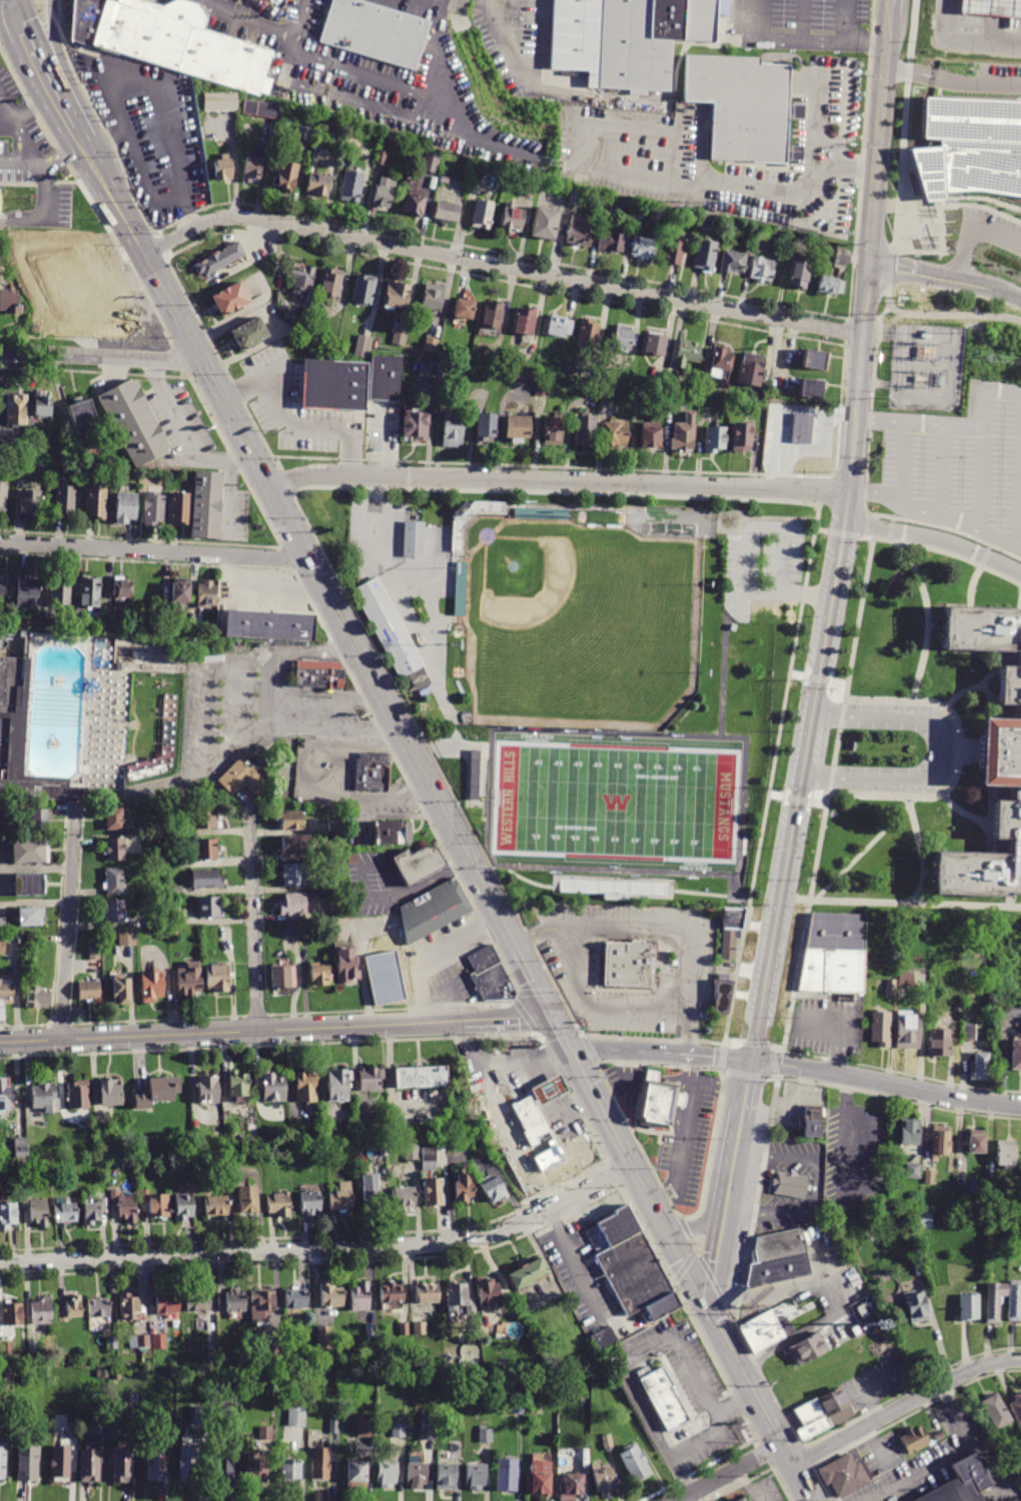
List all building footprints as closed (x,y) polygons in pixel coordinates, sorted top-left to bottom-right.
[(258,96),(260,91),(267,93),(272,77),(265,75),(273,48),(203,26),(207,15),(201,2),(195,0),(169,0),(161,4),(149,0),(115,0),(75,0),(72,38),(258,96)] [(418,73),(433,24),(357,0),(332,0),(320,43),(418,73)] [(548,69),(585,70),(585,87),(669,90),(671,40),(721,42),(723,0),(551,0),(548,69)] [(968,10),(1020,15),(1020,0),(969,0),(968,10)] [(710,160),(808,164),(809,146),(791,146),(792,118),(812,119),(813,101),(792,100),(793,65),(765,64),(766,57),(687,53),(685,104),(713,105),(710,160)] [(206,94),(206,112),(238,111),(238,93),(206,94)] [(929,203),(949,201),(948,194),(978,193),(1020,200),(1020,103),(928,99),(927,140),(942,141),(942,149),(912,150),(929,203)] [(246,100),(244,114),(280,120),(282,106),(246,100)] [(299,127),(297,140),(311,142),(313,130),(299,127)] [(378,151),(375,164),(384,166),(387,153),(378,151)] [(215,162),(217,181),(234,180),(232,160),(231,160),(230,154),(223,155),(224,161),(215,162)] [(425,154),(422,171),(437,174),(440,157),(425,154)] [(248,158),(244,182),(252,183),(253,179),(261,180),(265,161),(248,158)] [(283,163),(280,179),(275,178),(273,187),(294,191),(300,166),(283,163)] [(346,172),(340,200),(360,204),(366,175),(346,172)] [(311,173),(307,196),(318,199),(318,196),(329,198),(334,178),(311,173)] [(382,178),(380,188),(377,187),(374,206),(391,209),(394,191),(390,190),(392,180),(382,178)] [(522,181),(519,195),(534,198),(537,184),(522,181)] [(572,192),(570,206),(579,208),(581,194),(572,192)] [(409,195),(405,213),(423,216),(426,198),(409,195)] [(477,201),(472,227),(490,231),(495,204),(477,201)] [(438,202),(435,218),(443,220),(442,224),(450,225),(451,221),(458,223),(461,206),(438,202)] [(507,203),(502,233),(515,235),(516,232),(523,233),(527,211),(516,209),(517,204),(507,203)] [(636,205),(634,218),(643,220),(646,207),(636,205)] [(538,208),(532,236),(556,241),(562,212),(538,208)] [(574,214),(567,243),(592,249),(594,239),(590,238),(594,218),(574,214)] [(669,222),(667,230),(673,231),(675,223),(669,222)] [(602,233),(599,249),(624,254),(628,232),(620,230),(619,234),(610,232),(610,235),(602,233)] [(636,237),(633,256),(639,257),(639,259),(645,261),(646,258),(656,260),(658,251),(654,250),(656,241),(636,237)] [(667,239),(663,263),(682,266),(686,243),(667,239)] [(701,240),(695,268),(703,269),(702,273),(714,275),(720,243),(701,240)] [(194,266),(199,276),(204,273),(206,278),(247,257),(239,243),(194,266)] [(839,244),(835,265),(847,267),(852,263),(855,247),(839,244)] [(43,248),(43,261),(57,262),(58,248),(43,248)] [(725,251),(721,273),(732,275),(732,272),(737,273),(737,271),(745,273),(748,255),(725,251)] [(755,257),(751,279),(758,280),(758,284),(765,285),(765,282),(774,283),(777,263),(764,261),(765,259),(755,257)] [(793,261),(789,285),(795,286),(795,289),(808,291),(813,265),(793,261)] [(295,264),(293,278),(297,279),(294,294),(304,296),(303,302),(314,304),(316,294),(312,293),(317,268),(295,264)] [(326,269),(321,296),(340,300),(345,272),(326,269)] [(358,275),(353,303),(372,306),(377,278),(358,275)] [(822,277),(819,292),(844,297),(847,282),(822,277)] [(389,281),(385,307),(407,310),(411,286),(400,285),(401,283),(389,281)] [(213,298),(225,318),(253,302),(242,282),(213,298)] [(427,285),(423,310),(442,313),(447,288),(427,285)] [(1,291),(1,312),(10,312),(10,315),(23,315),(23,306),(20,306),(20,298),(14,297),(14,292),(1,291)] [(458,300),(455,317),(473,321),(477,303),(458,300)] [(485,301),(480,327),(500,331),(505,304),(485,301)] [(518,306),(513,334),(533,337),(538,310),(518,306)] [(551,316),(548,336),(565,339),(566,335),(572,336),(575,320),(551,316)] [(232,333),(235,338),(232,340),(236,349),(240,347),(243,353),(271,338),(261,318),(232,333)] [(582,319),(577,350),(596,353),(601,323),(582,319)] [(618,326),(614,352),(626,354),(626,351),(632,352),(636,328),(618,326)] [(394,332),(392,346),(405,347),(407,334),(394,332)] [(360,335),(355,358),(368,360),(372,338),(360,335)] [(649,336),(646,355),(667,359),(670,340),(649,336)] [(427,338),(424,351),(438,353),(440,341),(427,338)] [(682,341),(677,367),(686,369),(687,361),(703,364),(704,356),(702,355),(704,345),(682,341)] [(716,349),(710,378),(730,382),(735,356),(727,355),(728,351),(716,349)] [(808,352),(806,369),(827,372),(830,354),(808,352)] [(745,354),(740,384),(763,388),(767,358),(745,354)] [(376,356),(375,397),(402,398),(403,356),(376,356)] [(476,356),(474,362),(482,364),(483,358),(476,356)] [(302,361),(300,409),(365,413),(367,364),(302,361)] [(419,363),(419,377),(435,378),(435,364),(419,363)] [(438,365),(437,378),(447,378),(447,365),(438,365)] [(101,395),(138,465),(173,447),(136,377),(101,395)] [(805,380),(803,398),(823,401),(826,383),(805,380)] [(536,383),(536,396),(550,397),(550,383),(536,383)] [(37,392),(37,417),(53,418),(53,398),(51,398),(51,392),(37,392)] [(9,396),(8,426),(28,427),(29,396),(9,396)] [(70,408),(80,439),(101,432),(91,402),(85,404),(83,398),(74,401),(76,406),(70,408)] [(508,417),(508,440),(512,440),(512,444),(524,445),(524,439),(532,439),(532,417),(528,417),(528,406),(518,405),(518,417),(508,417)] [(405,413),(404,443),(421,443),(421,442),(429,442),(430,416),(424,416),(424,414),(405,413)] [(675,424),(675,440),(672,440),(672,451),(676,451),(675,454),(690,454),(690,450),(695,450),(696,413),(688,413),(688,424),(675,424)] [(445,414),(444,447),(463,448),(465,414),(445,414)] [(795,414),(793,444),(812,445),(814,416),(795,414)] [(479,416),(478,442),(487,442),(487,439),(497,439),(498,417),(479,416)] [(577,417),(576,447),(596,448),(597,417),(577,417)] [(547,418),(545,447),(563,448),(565,419),(547,418)] [(604,423),(603,449),(627,450),(627,429),(622,429),(622,423),(604,423)] [(644,424),(643,448),(663,449),(664,425),(644,424)] [(735,424),(734,453),(752,454),(753,430),(751,429),(751,425),(735,424)] [(707,427),(706,454),(718,455),(718,451),(727,452),(728,428),(707,427)] [(198,472),(196,539),(223,540),(226,473),(198,472)] [(7,514),(9,483),(0,483),(0,513),(7,514)] [(59,487),(58,516),(76,516),(77,487),(59,487)] [(149,487),(146,527),(159,528),(159,523),(164,523),(166,497),(161,497),(161,488),(149,487)] [(90,488),(89,517),(98,517),(98,521),(107,522),(108,489),(90,488)] [(24,491),(23,513),(36,514),(35,518),(43,518),(44,492),(24,491)] [(119,493),(118,520),(119,521),(119,526),(130,526),(130,521),(137,521),(139,494),(119,493)] [(174,493),(172,523),(182,523),(181,526),(191,526),(193,494),(174,493)] [(467,615),(469,525),(481,514),(574,519),(574,506),(476,501),(456,517),(454,617),(467,615)] [(408,521),(407,558),(430,558),(431,521),(408,521)] [(20,575),(18,608),(38,609),(38,599),(41,599),(42,580),(29,580),(30,576),(20,575)] [(54,576),(51,607),(71,609),(74,577),(54,576)] [(352,591),(400,682),(427,668),(378,576),(352,591)] [(83,578),(81,608),(101,609),(103,580),(94,580),(94,578),(83,578)] [(116,578),(115,599),(134,600),(135,583),(125,582),(125,578),(116,578)] [(200,586),(200,609),(219,610),(220,587),(215,587),(215,582),(206,582),(205,586),(200,586)] [(174,585),(173,604),(191,605),(192,585),(174,585)] [(1008,899),(1009,894),(1020,894),(1020,615),(1018,615),(1018,610),(974,608),(945,606),(944,627),(943,650),(1016,653),(1015,666),(999,666),(999,673),(999,705),(1015,706),(1015,718),(981,716),(980,752),(979,789),(993,789),(993,806),(991,840),(1009,841),(1008,856),(933,855),(933,876),(932,896),(1008,899)] [(229,612),(228,636),(228,638),(316,642),(318,616),(229,612)] [(89,613),(88,627),(101,628),(102,614),(89,613)] [(78,800),(79,788),(70,787),(71,781),(38,779),(24,778),(31,662),(0,660),(0,796),(78,800)] [(297,661),(296,687),(322,688),(322,691),(336,692),(336,689),(346,689),(346,671),(340,671),(341,663),(297,661)] [(118,664),(118,672),(126,672),(126,664),(118,664)] [(472,751),(471,802),(480,802),(481,752),(472,751)] [(361,754),(361,760),(358,759),(357,793),(388,794),(390,755),(361,754)] [(221,781),(234,794),(246,782),(261,797),(272,786),(252,767),(250,770),(240,761),(221,781)] [(108,810),(108,831),(125,831),(124,809),(108,810)] [(194,810),(195,830),(223,829),(223,819),(217,819),(217,810),(194,810)] [(32,812),(33,823),(28,823),(28,833),(49,833),(49,812),(32,812)] [(277,813),(278,823),(282,823),(283,831),(305,830),(304,812),(277,813)] [(374,823),(374,844),(410,844),(409,822),(374,823)] [(328,824),(329,833),(341,833),(341,824),(328,824)] [(283,838),(284,856),(314,855),(313,836),(283,838)] [(108,840),(108,849),(104,849),(104,856),(109,856),(109,862),(125,862),(125,839),(108,840)] [(14,842),(15,866),(50,864),(49,841),(14,842)] [(197,842),(198,861),(219,860),(219,854),(222,854),(221,849),(219,849),(218,841),(197,842)] [(391,860),(409,891),(450,868),(439,850),(427,850),(413,858),(409,850),(391,860)] [(348,856),(348,865),(360,865),(360,856),(348,856)] [(169,858),(169,868),(182,868),(182,858),(169,858)] [(284,866),(286,887),(308,886),(306,865),(284,866)] [(107,870),(107,884),(104,884),(104,890),(109,890),(109,897),(131,896),(130,885),(125,885),(125,870),(107,870)] [(193,872),(194,890),(225,889),(224,879),(220,879),(220,871),(193,872)] [(16,876),(17,899),(45,898),(44,875),(16,876)] [(331,881),(331,890),(344,889),(343,880),(331,881)] [(562,880),(561,894),(669,896),(669,882),(562,880)] [(401,910),(406,947),(474,910),(457,881),(401,910)] [(170,888),(170,897),(184,896),(184,887),(170,888)] [(281,903),(282,916),(308,915),(307,894),(286,895),(286,902),(281,903)] [(200,900),(200,919),(222,918),(221,913),(224,913),(224,907),(221,907),(220,899),(200,900)] [(107,902),(107,909),(105,909),(105,917),(109,916),(109,923),(125,923),(125,902),(107,902)] [(332,905),(332,913),(345,912),(345,904),(332,905)] [(20,911),(22,930),(44,928),(43,919),(45,919),(44,909),(20,911)] [(724,909),(722,961),(737,961),(736,940),(741,940),(741,932),(743,932),(747,911),(724,909)] [(800,991),(862,991),(864,916),(814,915),(800,991)] [(171,917),(171,926),(185,925),(185,916),(171,917)] [(9,933),(8,918),(0,918),(0,934),(9,933)] [(154,919),(155,927),(169,926),(169,918),(154,919)] [(285,924),(286,940),(300,939),(299,924),(285,924)] [(119,932),(120,947),(138,947),(137,931),(119,932)] [(607,944),(606,987),(655,989),(656,946),(645,945),(645,942),(633,942),(633,945),(607,944)] [(90,947),(90,962),(101,961),(100,946),(90,947)] [(463,960),(486,998),(515,1000),(516,991),(494,948),(463,960)] [(339,951),(340,987),(353,986),(353,982),(362,982),(361,974),(358,974),(357,951),(339,951)] [(374,961),(375,983),(406,982),(405,960),(374,961)] [(178,971),(179,999),(187,999),(187,1001),(196,1000),(195,994),(204,993),(203,962),(186,963),(187,971),(178,971)] [(208,967),(209,990),(214,989),(214,994),(232,993),(230,966),(208,967)] [(272,966),(274,993),(293,991),(293,988),(297,988),(295,968),(281,969),(281,966),(272,966)] [(311,969),(313,989),(335,987),(334,976),(331,976),(330,968),(311,969)] [(143,975),(144,1004),(157,1004),(157,998),(165,998),(164,973),(160,973),(160,971),(149,972),(149,975),(143,975)] [(901,973),(900,987),(915,988),(916,974),(901,973)] [(715,982),(714,1016),(728,1016),(734,982),(729,982),(729,975),(718,975),(718,982),(715,982)] [(887,980),(887,996),(896,996),(896,980),(887,980)] [(8,1025),(7,1005),(16,1005),(15,986),(2,987),(2,981),(0,981),(0,1025),(8,1025)] [(115,981),(115,1006),(133,1006),(132,981),(115,981)] [(79,983),(80,1001),(87,1001),(87,1004),(94,1004),(94,1000),(101,1000),(101,982),(79,983)] [(29,987),(28,1009),(50,1010),(51,995),(47,995),(47,988),(29,987)] [(1006,1017),(1020,1018),(1020,1003),(1007,1003),(1006,1017)] [(899,1012),(898,1049),(921,1050),(922,1017),(915,1017),(915,1013),(899,1012)] [(874,1013),(873,1043),(880,1043),(880,1049),(891,1050),(892,1013),(874,1013)] [(964,1025),(963,1040),(977,1041),(978,1026),(964,1025)] [(933,1031),(932,1057),(953,1058),(954,1031),(933,1031)] [(1012,1071),(1020,1071),(1020,1042),(1014,1042),(1012,1071)] [(977,1054),(977,1066),(972,1065),(971,1081),(989,1082),(990,1055),(977,1054)] [(397,1069),(398,1090),(450,1087),(449,1067),(397,1069)] [(646,1067),(637,1124),(672,1132),(676,1108),(685,1109),(687,1096),(679,1095),(679,1089),(658,1085),(660,1069),(646,1067)] [(361,1071),(362,1094),(382,1093),(382,1088),(387,1088),(386,1070),(361,1071)] [(262,1073),(264,1105),(287,1104),(286,1079),(277,1079),(276,1072),(262,1073)] [(297,1073),(299,1105),(319,1104),(318,1085),(320,1085),(319,1072),(297,1073)] [(330,1074),(331,1104),(351,1103),(350,1083),(353,1083),(353,1073),(330,1074)] [(530,1087),(539,1104),(565,1090),(555,1073),(530,1087)] [(230,1077),(232,1100),(237,1100),(238,1105),(252,1104),(249,1076),(230,1077)] [(199,1079),(200,1105),(221,1104),(219,1078),(199,1079)] [(13,1112),(11,1079),(0,1080),(0,1113),(13,1112)] [(136,1097),(136,1112),(153,1111),(153,1104),(176,1103),(175,1094),(181,1094),(180,1079),(149,1080),(150,1096),(136,1097)] [(101,1083),(103,1108),(124,1107),(122,1087),(120,1087),(119,1081),(101,1083)] [(69,1084),(72,1112),(92,1110),(89,1082),(69,1084)] [(32,1089),(34,1111),(45,1110),(46,1115),(54,1115),(53,1102),(58,1101),(57,1086),(51,1086),(51,1084),(39,1085),(39,1089),(32,1089)] [(549,1135),(530,1144),(510,1104),(514,1102),(515,1103),(522,1100),(521,1098),(528,1094),(549,1135)] [(795,1128),(789,1127),(790,1122),(804,1123),(805,1105),(820,1106),(820,1108),(825,1108),(824,1117),(821,1116),(819,1138),(803,1137),(804,1129),(795,1128)] [(901,1125),(901,1119),(920,1120),(919,1146),(900,1145),(901,1125)] [(932,1145),(933,1126),(942,1126),(942,1130),(949,1130),(949,1140),(951,1140),(950,1155),(932,1155),(932,1145)] [(968,1141),(967,1131),(984,1130),(984,1153),(968,1154),(968,1141)] [(14,1138),(27,1138),(28,1157),(15,1158),(14,1138)] [(1010,1140),(1015,1141),(1014,1169),(1004,1169),(1004,1165),(996,1165),(997,1140),(1010,1140)] [(408,1160),(405,1160),(404,1144),(418,1143),(419,1159),(408,1160)] [(436,1162),(437,1170),(423,1171),(422,1148),(436,1147),(436,1162)] [(920,1179),(905,1178),(906,1163),(921,1164),(920,1179)] [(935,1171),(934,1185),(924,1184),(925,1170),(935,1171)] [(966,1170),(967,1170),(967,1184),(955,1184),(955,1170),(966,1170)] [(373,1208),(373,1212),(364,1212),(362,1174),(377,1173),(378,1184),(380,1184),(381,1207),(373,1208)] [(810,1200),(773,1193),(774,1186),(772,1185),(773,1179),(775,1179),(777,1173),(814,1179),(810,1200)] [(472,1174),(473,1197),(468,1197),(468,1203),(462,1203),(462,1201),(456,1201),(455,1181),(458,1181),(457,1174),(472,1174)] [(500,1200),(498,1197),(489,1202),(478,1180),(489,1174),(491,1179),(497,1176),(507,1196),(500,1200)] [(424,1206),(423,1179),(442,1179),(443,1205),(424,1206)] [(329,1209),(327,1191),(338,1191),(337,1183),(350,1182),(351,1208),(345,1209),(345,1212),(337,1212),(337,1209),(329,1209)] [(256,1186),(257,1212),(238,1213),(237,1186),(256,1186)] [(393,1207),(392,1188),(414,1187),(415,1206),(393,1207)] [(149,1217),(148,1202),(141,1203),(141,1189),(150,1189),(150,1195),(168,1194),(168,1217),(149,1217)] [(111,1204),(111,1190),(119,1190),(120,1196),(135,1195),(136,1223),(126,1223),(126,1219),(119,1219),(118,1203),(111,1204)] [(307,1215),(306,1210),(300,1211),(299,1192),(319,1191),(320,1210),(313,1211),(313,1214),(307,1215)] [(276,1217),(275,1213),(267,1213),(266,1193),(289,1192),(289,1216),(276,1217)] [(23,1208),(22,1194),(30,1194),(31,1200),(46,1199),(48,1226),(38,1227),(38,1222),(28,1222),(28,1207),(23,1208)] [(175,1222),(174,1195),(192,1194),(193,1217),(186,1217),(186,1221),(175,1222)] [(227,1195),(228,1214),(206,1215),(205,1196),(227,1195)] [(55,1223),(53,1197),(65,1197),(65,1203),(76,1203),(77,1222),(55,1223)] [(93,1220),(93,1225),(84,1226),(83,1203),(97,1203),(97,1199),(105,1198),(106,1211),(99,1212),(99,1220),(93,1220)] [(8,1229),(0,1229),(0,1203),(16,1202),(17,1223),(8,1224),(8,1229)] [(656,1323),(685,1308),(631,1206),(586,1230),(630,1313),(646,1304),(656,1323)] [(915,1229),(914,1214),(931,1213),(932,1228),(915,1229)] [(756,1236),(753,1248),(756,1261),(750,1263),(748,1289),(813,1275),(801,1226),(756,1236)] [(513,1290),(505,1274),(539,1256),(548,1272),(513,1290)] [(915,1276),(912,1264),(920,1262),(923,1274),(915,1276)] [(479,1306),(476,1283),(485,1282),(485,1280),(492,1279),(493,1284),(498,1283),(500,1306),(488,1308),(487,1305),(479,1306)] [(1010,1280),(1020,1281),(1020,1301),(1020,1321),(1008,1320),(1010,1280)] [(351,1311),(349,1287),(357,1287),(357,1282),(368,1282),(369,1310),(351,1311)] [(380,1303),(380,1286),(388,1286),(388,1283),(395,1282),(395,1285),(403,1284),(403,1302),(380,1303)] [(474,1297),(474,1313),(466,1314),(466,1305),(456,1305),(457,1313),(448,1314),(446,1283),(466,1282),(467,1297),(474,1297)] [(321,1308),(319,1284),(329,1283),(329,1285),(334,1285),(334,1287),(342,1287),(343,1307),(321,1308)] [(415,1304),(414,1284),(437,1283),(438,1303),(415,1304)] [(986,1323),(988,1283),(1008,1284),(1007,1297),(1002,1296),(1002,1304),(1000,1304),(999,1324),(986,1323)] [(231,1293),(230,1288),(238,1288),(238,1292),(244,1292),(245,1311),(225,1312),(225,1308),(218,1308),(218,1293),(231,1293)] [(306,1289),(307,1308),(285,1309),(284,1289),(306,1289)] [(266,1310),(267,1322),(263,1322),(263,1326),(255,1326),(255,1324),(250,1324),(250,1307),(255,1306),(255,1303),(250,1303),(250,1291),(273,1290),(274,1310),(266,1310)] [(930,1319),(911,1324),(903,1294),(915,1290),(916,1294),(923,1292),(930,1319)] [(186,1312),(186,1294),(193,1294),(193,1292),(201,1291),(201,1294),(209,1293),(210,1311),(186,1312)] [(120,1320),(119,1293),(129,1293),(130,1298),(139,1297),(140,1319),(120,1320)] [(960,1320),(960,1295),(980,1294),(980,1319),(960,1320)] [(65,1308),(65,1300),(71,1300),(71,1296),(80,1295),(81,1317),(67,1317),(67,1321),(58,1322),(58,1308),(65,1308)] [(180,1313),(157,1314),(156,1296),(179,1295),(180,1313)] [(45,1324),(32,1324),(31,1301),(37,1301),(37,1299),(44,1299),(44,1296),(51,1296),(52,1324),(45,1324)] [(109,1317),(87,1318),(87,1299),(108,1298),(109,1317)] [(15,1325),(1,1326),(0,1303),(8,1302),(8,1305),(20,1304),(22,1325),(15,1325)] [(736,1326),(751,1352),(791,1329),(777,1303),(736,1326)] [(862,1319),(856,1308),(863,1304),(869,1315),(862,1319)] [(425,1321),(426,1335),(413,1335),(412,1322),(425,1321)] [(408,1322),(408,1335),(400,1336),(399,1323),(408,1322)] [(366,1325),(375,1324),(375,1337),(366,1338),(366,1325)] [(331,1326),(332,1348),(319,1348),(318,1326),(331,1326)] [(618,1340),(618,1341),(598,1351),(590,1337),(610,1326),(618,1340)] [(859,1330),(861,1333),(855,1337),(850,1329),(856,1326),(859,1330)] [(829,1349),(797,1366),(787,1348),(819,1331),(829,1349)] [(167,1349),(153,1350),(153,1335),(166,1334),(167,1349)] [(149,1335),(150,1349),(138,1350),(137,1335),(149,1335)] [(117,1337),(117,1349),(108,1350),(108,1337),(117,1337)] [(37,1340),(38,1355),(29,1355),(29,1340),(37,1340)] [(12,1341),(13,1354),(1,1354),(0,1342),(12,1341)] [(216,1347),(217,1359),(208,1359),(207,1348),(216,1347)] [(639,1378),(665,1434),(689,1421),(663,1368),(639,1378)] [(107,1378),(97,1377),(97,1370),(108,1371),(107,1378)] [(790,1405),(806,1434),(850,1412),(834,1382),(790,1405)] [(979,1402),(996,1393),(1011,1421),(994,1431),(979,1402)] [(1014,1396),(1020,1393),(1020,1423),(1019,1424),(1010,1403),(1016,1401),(1014,1396)] [(513,1414),(513,1400),(524,1401),(523,1414),(513,1414)] [(288,1406),(288,1426),(305,1427),(306,1407),(288,1406)] [(420,1436),(421,1415),(422,1415),(422,1411),(433,1411),(433,1416),(434,1416),(434,1440),(420,1440),(420,1436)] [(339,1433),(329,1433),(329,1415),(340,1415),(339,1433)] [(392,1416),(406,1416),(405,1438),(391,1437),(392,1416)] [(357,1437),(358,1417),(376,1418),(376,1437),(357,1437)] [(240,1434),(225,1433),(226,1418),(240,1418),(240,1434)] [(450,1442),(449,1429),(458,1429),(458,1423),(462,1423),(462,1442),(450,1442)] [(480,1442),(479,1442),(479,1426),(485,1427),(485,1429),(493,1430),(492,1443),(480,1442)] [(908,1455),(899,1437),(905,1434),(904,1431),(911,1427),(913,1430),(920,1426),(929,1444),(908,1455)] [(259,1427),(272,1427),(272,1440),(259,1440),(259,1427)] [(208,1428),(208,1443),(197,1443),(198,1428),(208,1428)] [(937,1441),(933,1434),(940,1430),(944,1436),(937,1441)] [(603,1449),(601,1436),(610,1434),(613,1447),(603,1449)] [(79,1482),(79,1450),(84,1450),(84,1436),(98,1437),(97,1450),(98,1450),(98,1482),(79,1482)] [(633,1482),(618,1455),(636,1445),(651,1473),(633,1482)] [(69,1446),(69,1482),(51,1481),(51,1476),(50,1476),(50,1469),(49,1469),(49,1460),(51,1460),(51,1446),(69,1446)] [(15,1481),(15,1470),(14,1470),(14,1456),(15,1456),(15,1447),(36,1447),(36,1481),(15,1481)] [(178,1479),(179,1447),(197,1447),(196,1479),(178,1479)] [(974,1488),(985,1483),(967,1447),(943,1458),(952,1476),(901,1500),(980,1500),(974,1488)] [(146,1481),(147,1448),(166,1448),(165,1482),(146,1481)] [(329,1479),(312,1478),(313,1448),(329,1448),(329,1461),(330,1461),(330,1472),(329,1472),(329,1479)] [(818,1466),(836,1499),(866,1483),(848,1449),(818,1466)] [(129,1483),(111,1483),(112,1451),(130,1452),(129,1483)] [(233,1483),(214,1483),(215,1451),(234,1452),(233,1483)] [(267,1475),(266,1483),(258,1482),(259,1479),(246,1479),(247,1453),(257,1454),(257,1456),(265,1456),(265,1459),(267,1459),(267,1475)] [(516,1492),(496,1491),(497,1459),(517,1459),(516,1492)] [(297,1479),(297,1484),(281,1483),(281,1479),(277,1479),(278,1460),(300,1460),(299,1479),(297,1479)] [(365,1488),(346,1488),(347,1461),(366,1462),(365,1488)] [(395,1484),(391,1484),(391,1488),(380,1488),(380,1483),(376,1483),(377,1462),(396,1462),(395,1484)] [(549,1496),(541,1496),(541,1494),(526,1493),(526,1474),(529,1474),(530,1462),(550,1463),(549,1496)] [(426,1484),(422,1484),(422,1489),(411,1489),(411,1485),(406,1484),(407,1463),(427,1463),(426,1484)] [(436,1490),(436,1463),(456,1463),(455,1490),(436,1490)] [(602,1497),(601,1492),(596,1493),(589,1465),(597,1463),(599,1471),(610,1469),(614,1489),(611,1490),(612,1495),(602,1497)] [(484,1486),(480,1485),(480,1490),(468,1489),(468,1485),(464,1485),(465,1464),(485,1465),(484,1486)] [(583,1474),(582,1499),(574,1498),(574,1494),(558,1494),(559,1483),(562,1483),(562,1474),(583,1474)]
